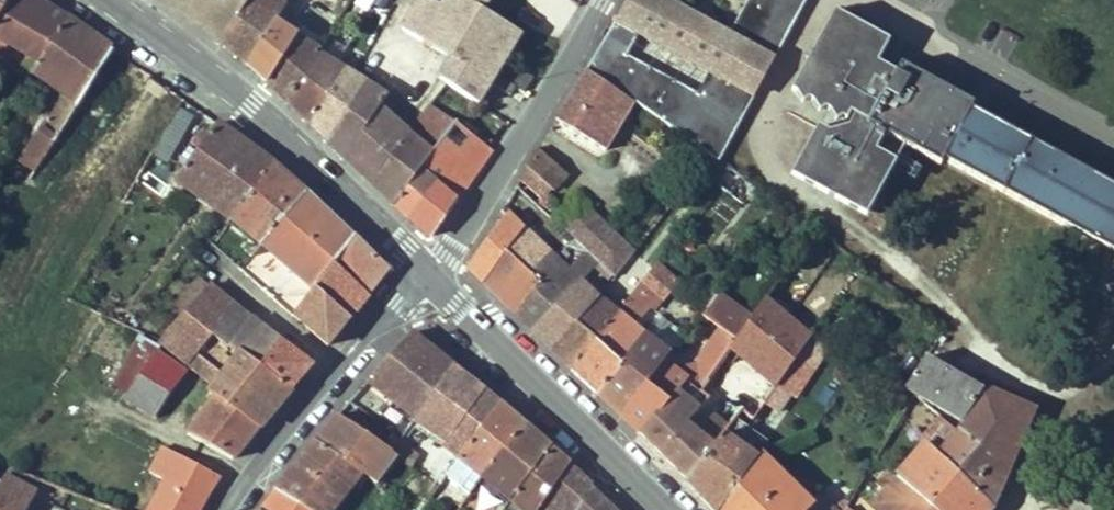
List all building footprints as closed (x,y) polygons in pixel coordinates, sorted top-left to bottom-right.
[(65,17),(37,0),(10,0),(1,14),(0,16),(0,51),(5,42),(28,55),(38,60),(65,17)] [(1,14),(10,0),(0,0),(0,16),(1,14)] [(170,5),(221,43),(248,0),(163,0),(170,5)] [(221,43),(245,65),(287,103),(319,52),(276,20),(287,4),(280,0),(248,0),(221,43)] [(457,66),(492,88),(519,46),(485,24),(496,8),(483,0),(436,0),(412,37),(457,66)] [(613,25),(720,83),(722,80),(742,43),(744,39),(671,0),(628,0),(613,25)] [(744,39),(742,43),(756,50),(759,44),(782,0),(671,0),(744,39)] [(756,50),(760,52),(788,0),(782,0),(759,44),(756,50)] [(760,52),(771,58),(803,0),(788,0),(760,52)] [(790,87),(827,108),(837,91),(847,97),(856,82),(863,86),(850,109),(855,113),(868,120),(896,72),(877,61),(889,40),(835,8),(790,87)] [(111,49),(65,17),(38,60),(32,70),(68,96),(55,109),(20,162),(35,171),(111,49)] [(688,139),(703,150),(736,88),(722,80),(720,83),(613,25),(585,70),(633,102),(688,139)] [(355,54),(366,37),(357,31),(345,48),(355,54)] [(742,43),(722,80),(736,88),(756,50),(742,43)] [(45,168),(69,182),(129,86),(140,69),(111,49),(35,171),(29,180),(35,184),(45,168)] [(756,50),(736,88),(751,96),(771,58),(760,52),(756,50)] [(319,52),(287,103),(294,110),(309,123),(334,61),(319,52)] [(38,60),(28,55),(23,64),(32,70),(38,60)] [(334,61),(309,123),(329,141),(367,81),(334,61)] [(914,72),(900,64),(896,72),(868,120),(866,123),(883,133),(914,72)] [(492,88),(457,66),(445,85),(480,107),(492,88)] [(150,76),(140,69),(129,86),(139,93),(150,76)] [(585,70),(555,119),(605,149),(633,102),(585,70)] [(914,72),(883,133),(904,145),(939,164),(941,160),(1027,205),(1061,158),(971,109),(973,104),(914,72)] [(367,81),(329,141),(344,155),(396,203),(413,181),(388,160),(410,132),(380,105),(388,94),(367,81)] [(837,91),(827,108),(844,118),(850,109),(863,86),(856,82),(847,97),(837,91)] [(517,94),(503,83),(496,94),(511,104),(517,94)] [(751,96),(736,88),(703,150),(710,156),(719,162),(751,96)] [(410,132),(434,153),(455,126),(429,106),(410,132)] [(153,154),(167,162),(194,115),(180,107),(153,154)] [(814,123),(798,154),(857,186),(883,133),(866,123),(868,120),(855,113),(846,128),(842,126),(831,132),(814,123)] [(273,164),(216,123),(175,180),(231,219),(251,192),(273,164)] [(396,203),(432,236),(492,150),(455,126),(434,153),(418,174),(413,181),(396,203)] [(410,132),(388,160),(413,181),(418,174),(434,153),(410,132)] [(904,145),(883,133),(857,186),(876,196),(904,145)] [(703,150),(688,139),(674,158),(695,174),(697,171),(710,156),(703,150)] [(538,150),(525,165),(555,192),(569,177),(538,150)] [(710,156),(697,171),(715,184),(728,169),(719,162),(710,156)] [(1027,205),(1104,247),(1085,282),(1113,298),(1113,187),(1061,158),(1027,205)] [(305,192),(273,164),(251,192),(231,219),(261,244),(305,192)] [(728,169),(715,184),(743,205),(750,195),(754,196),(758,191),(728,169)] [(354,238),(305,192),(261,244),(288,267),(313,289),(333,265),(354,238)] [(614,276),(634,252),(575,197),(554,219),(614,276)] [(466,268),(532,332),(580,280),(596,263),(584,251),(569,268),(506,215),(466,268)] [(386,269),(354,238),(333,265),(367,294),(386,269)] [(572,371),(598,396),(642,337),(632,329),(650,307),(655,311),(679,282),(657,263),(618,312),(615,317),(572,371)] [(367,294),(333,265),(313,289),(349,318),(367,294)] [(771,291),(766,299),(812,333),(826,311),(786,281),(790,274),(786,271),(771,291)] [(580,280),(532,332),(551,350),(595,301),(598,297),(580,280)] [(694,300),(708,309),(718,294),(705,284),(694,300)] [(763,285),(744,310),(753,316),(766,299),(771,291),(763,285)] [(211,336),(233,305),(208,286),(159,342),(188,365),(211,336)] [(349,318),(313,289),(292,315),(327,346),(349,318)] [(708,309),(703,316),(718,327),(736,339),(753,316),(744,310),(720,292),(718,294),(708,309)] [(598,297),(595,301),(615,317),(618,312),(598,297)] [(736,339),(728,352),(761,379),(741,407),(755,417),(764,404),(775,386),(799,351),(812,333),(766,299),(753,316),(736,339)] [(595,301),(551,350),(572,371),(615,317),(595,301)] [(251,319),(233,305),(211,336),(227,349),(251,319)] [(650,326),(642,337),(666,356),(682,334),(657,315),(650,326)] [(311,366),(251,319),(227,349),(211,336),(188,365),(214,385),(239,351),(290,390),(311,366)] [(710,340),(686,376),(682,382),(697,394),(702,389),(708,380),(728,352),(736,339),(718,327),(710,340)] [(410,333),(367,381),(417,419),(453,368),(410,333)] [(113,382),(134,344),(115,334),(95,371),(113,382)] [(111,386),(126,396),(156,353),(160,348),(139,336),(134,344),(113,382),(111,386)] [(642,337),(598,396),(621,417),(665,358),(666,356),(642,337)] [(239,351),(214,385),(208,393),(214,397),(188,434),(233,459),(258,428),(290,390),(239,351)] [(799,351),(775,386),(787,396),(811,360),(799,351)] [(155,418),(185,374),(156,353),(126,396),(124,400),(155,418)] [(925,357),(905,388),(963,422),(977,402),(982,389),(925,357)] [(665,358),(621,417),(639,434),(682,382),(686,376),(665,358)] [(414,421),(446,442),(483,391),(453,368),(417,419),(414,421)] [(708,380),(702,389),(711,395),(690,421),(702,431),(714,419),(726,427),(741,407),(708,380)] [(682,382),(639,434),(686,481),(723,432),(726,427),(714,419),(702,431),(690,421),(711,395),(702,389),(697,394),(682,382)] [(775,386),(764,404),(779,413),(790,398),(787,396),(775,386)] [(982,389),(977,402),(1024,433),(1034,410),(983,388),(982,389)] [(500,405),(483,391),(446,442),(443,446),(459,460),(500,405)] [(1024,433),(977,402),(963,422),(958,430),(979,447),(977,449),(956,474),(992,508),(1016,452),(1024,433)] [(523,425),(500,405),(459,460),(447,476),(462,486),(473,470),(482,476),(523,425)] [(336,416),(315,441),(361,474),(377,484),(396,458),(336,416)] [(935,453),(958,429),(943,417),(921,440),(923,441),(935,453)] [(523,425),(482,476),(510,500),(549,448),(523,425)] [(958,429),(935,453),(923,441),(894,474),(932,509),(934,509),(990,509),(992,508),(956,474),(977,449),(979,447),(958,430),(958,429)] [(686,481),(713,509),(721,509),(757,458),(723,432),(686,481)] [(315,441),(293,468),(340,500),(361,474),(315,441)] [(392,452),(411,467),(419,456),(399,441),(392,452)] [(177,455),(163,447),(149,473),(164,480),(177,455)] [(510,500),(522,509),(577,509),(592,488),(549,448),(510,500)] [(721,509),(806,509),(813,503),(762,452),(757,458),(721,509)] [(220,477),(177,455),(164,480),(148,509),(201,509),(220,477)] [(274,492),(304,509),(333,509),(340,500),(293,468),(274,492)] [(5,477),(1,482),(0,484),(0,509),(27,509),(36,493),(5,477)] [(592,488),(577,509),(616,509),(592,488)] [(262,509),(304,509),(274,492),(262,509)] [(822,493),(813,503),(806,509),(838,509),(822,493)]
